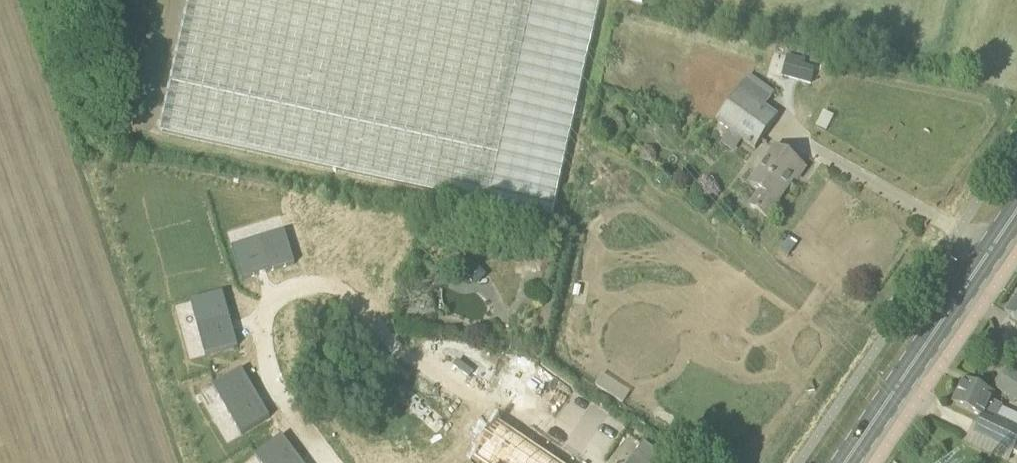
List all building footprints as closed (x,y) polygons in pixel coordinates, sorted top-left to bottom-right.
[(601,0),(190,0),(160,135),(552,221),(601,0)] [(789,55),(783,76),(811,84),(815,69),(803,65),(805,60),(789,55)] [(779,118),(765,109),(775,95),(749,77),(716,123),(756,150),(779,118)] [(780,204),(778,203),(803,167),(776,149),(751,185),(760,192),(750,207),(769,220),(780,204)] [(285,230),(234,253),(247,284),(299,262),(285,230)] [(189,301),(205,355),(238,346),(222,292),(189,301)] [(1006,316),(1016,323),(1016,300),(1006,316)] [(213,387),(241,435),(271,418),(242,370),(213,387)] [(1016,401),(1016,375),(1011,370),(998,387),(1016,401)] [(983,390),(965,382),(954,405),(983,418),(975,435),(1014,453),(1016,455),(1016,427),(999,419),(1004,407),(993,402),(996,396),(983,390)] [(259,462),(306,462),(283,439),(258,462),(259,462)] [(645,444),(631,462),(661,462),(665,458),(645,444)]
